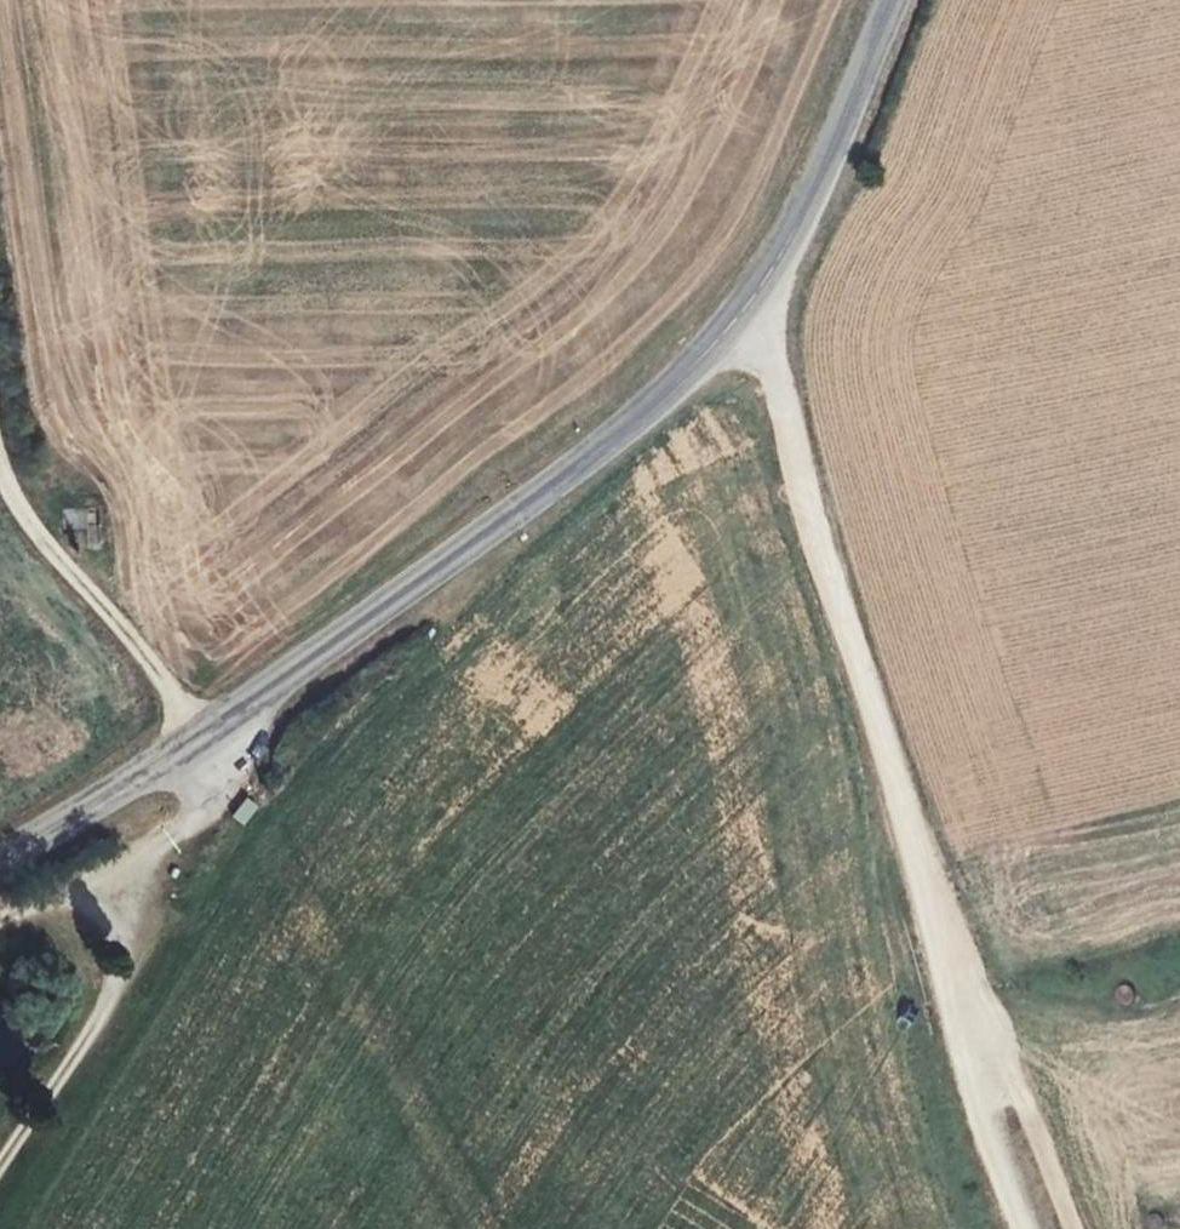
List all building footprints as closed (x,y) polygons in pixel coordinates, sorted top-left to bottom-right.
[(247,825),(257,804),(242,797),(232,818),(247,825)]
